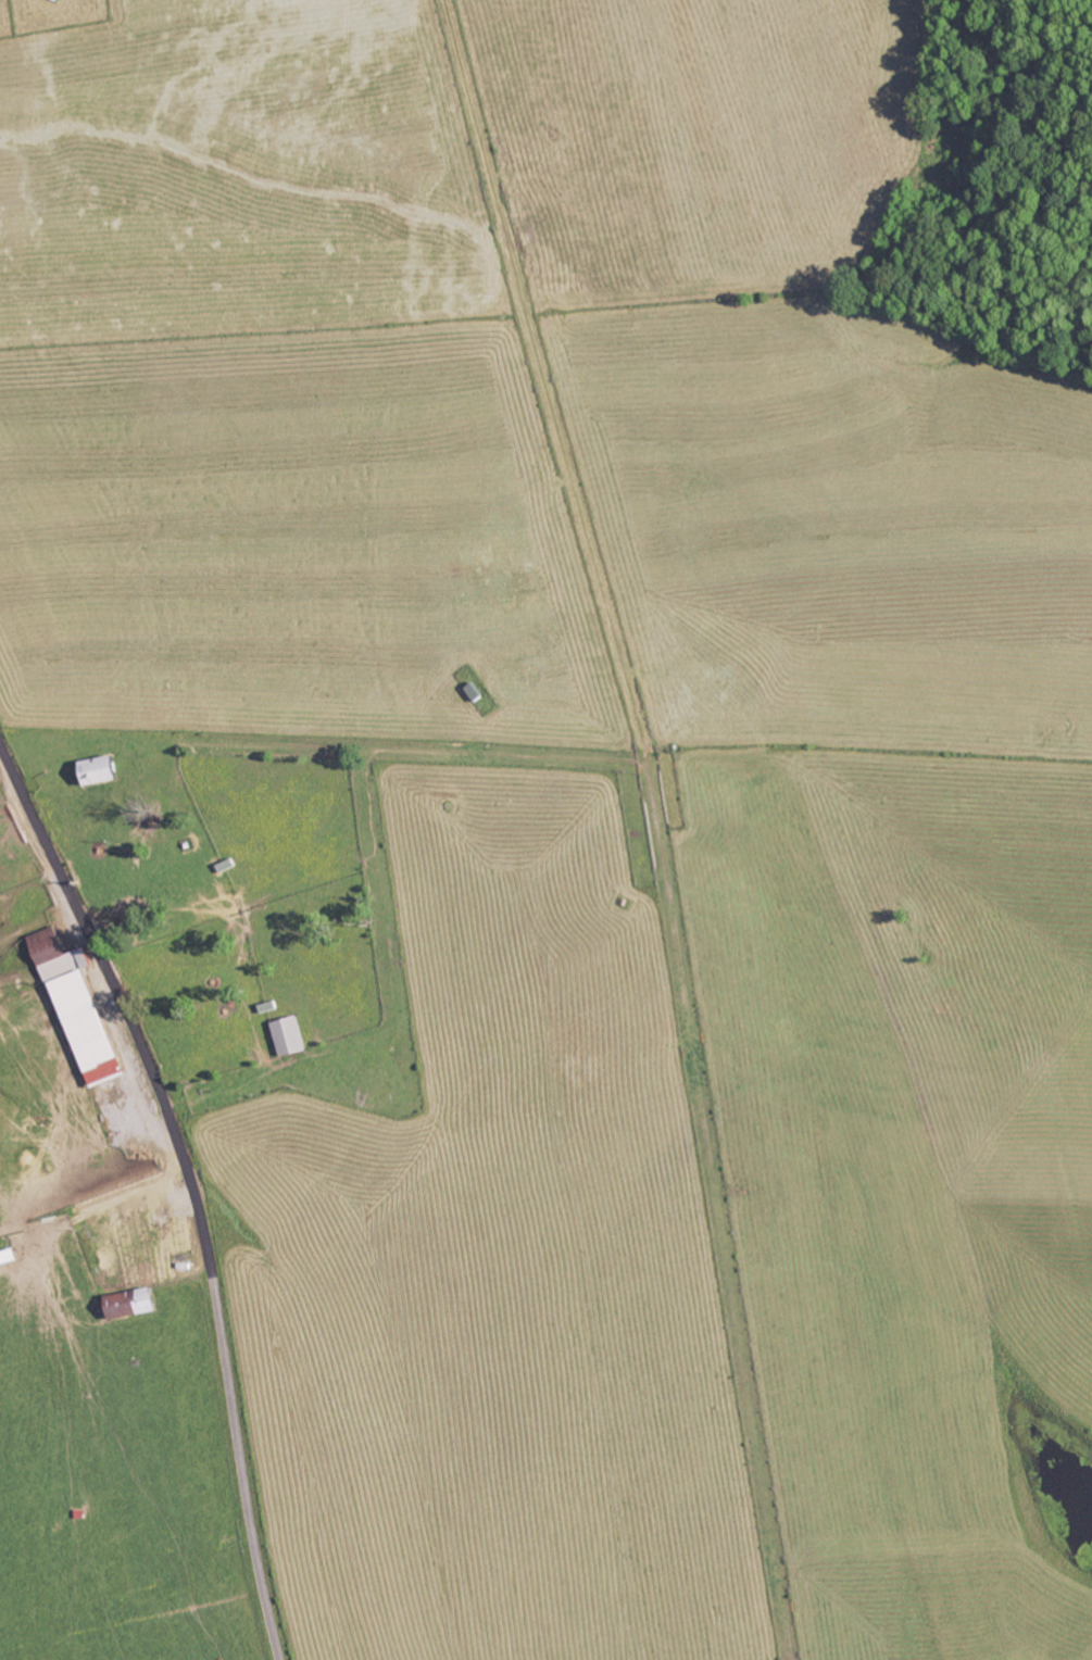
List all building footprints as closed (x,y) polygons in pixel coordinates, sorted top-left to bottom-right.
[(123,779),(118,754),(84,761),(90,786),(123,779)] [(127,1074),(90,968),(95,966),(88,947),(67,955),(57,926),(36,934),(89,1087),(127,1074)] [(275,1022),(281,1056),(308,1052),(302,1017),(275,1022)] [(114,1321),(161,1311),(156,1287),(109,1297),(114,1321)]
